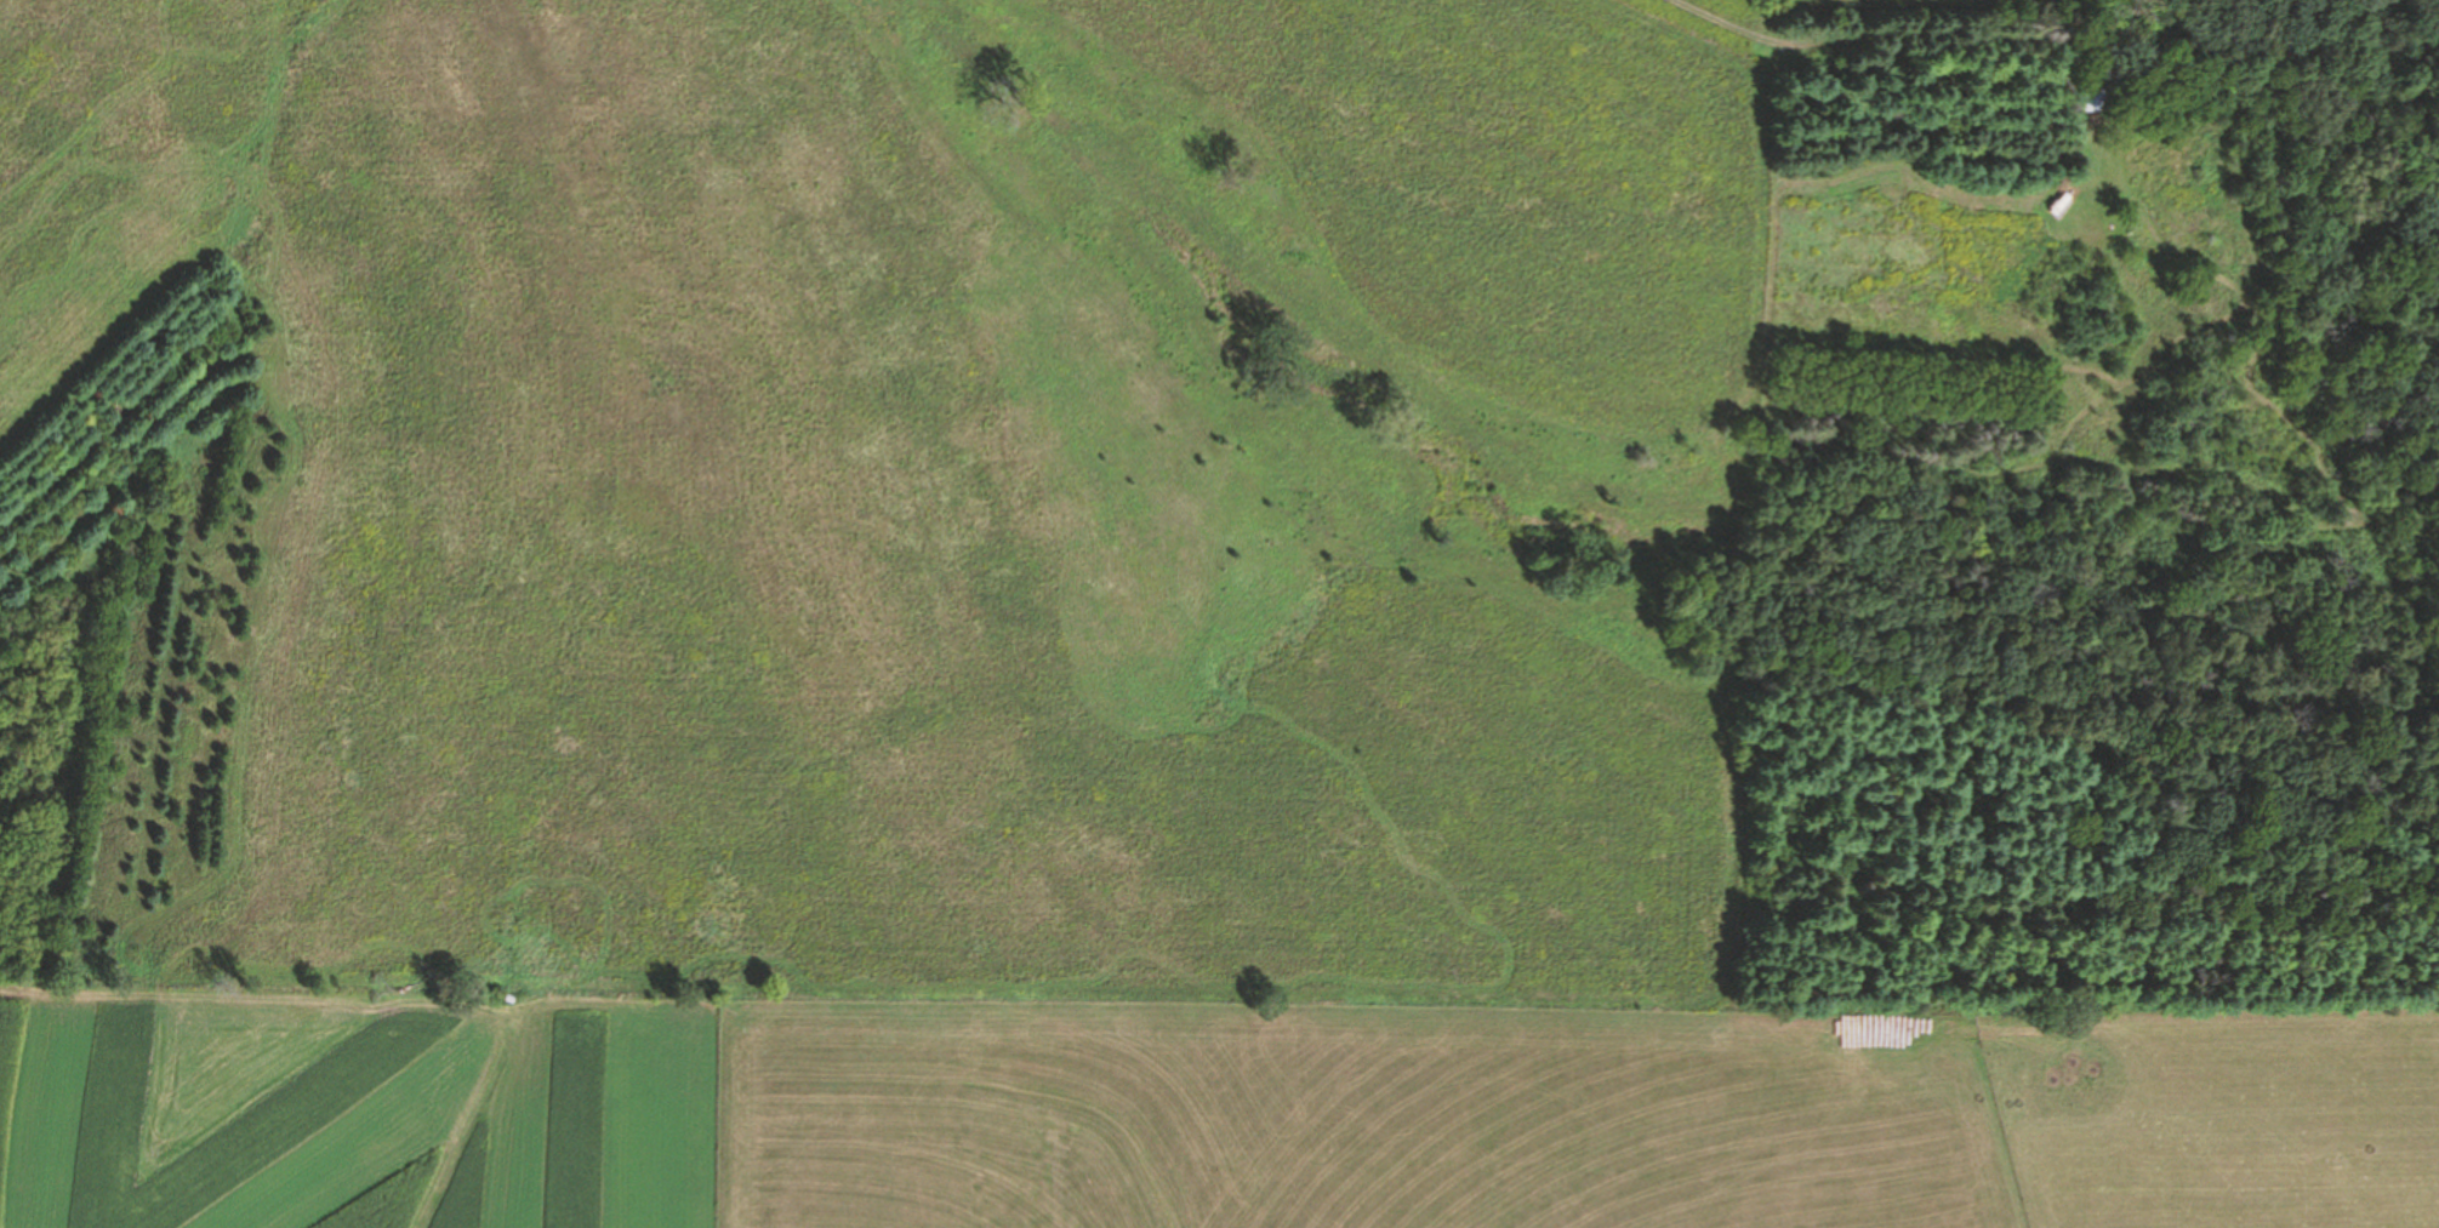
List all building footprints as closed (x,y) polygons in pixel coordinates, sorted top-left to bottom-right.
[(2083,91),(2085,113),(2107,111),(2105,89),(2083,91)] [(2058,220),(2076,202),(2068,193),(2049,211),(2058,220)]
